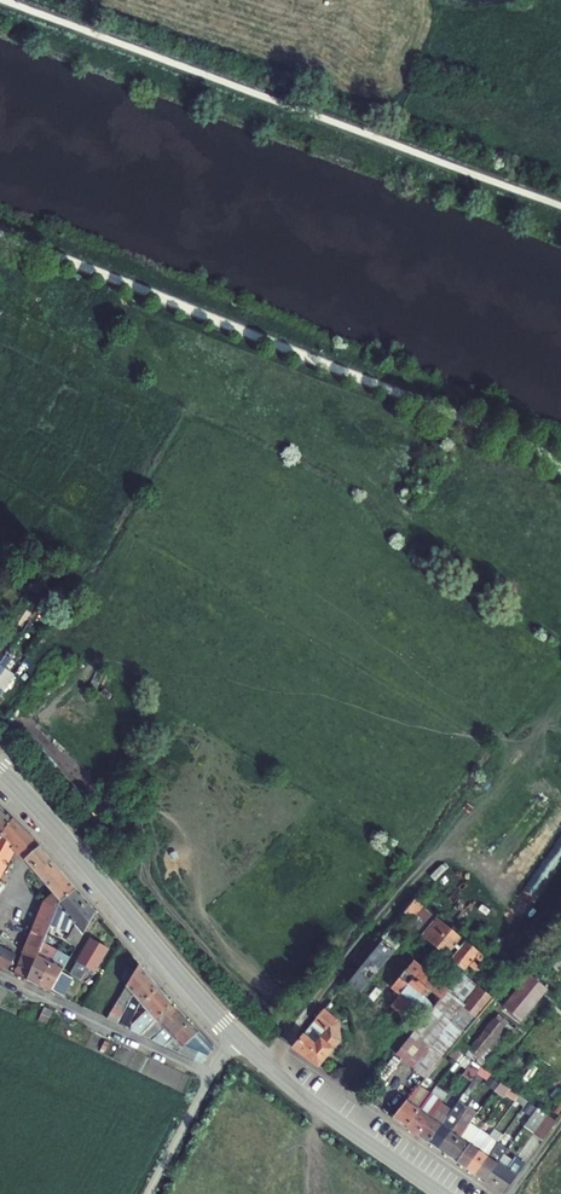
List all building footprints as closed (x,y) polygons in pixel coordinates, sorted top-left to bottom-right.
[(3,810),(0,813),(0,837),(12,819),(3,810)] [(12,819),(0,837),(0,872),(13,848),(26,861),(41,848),(12,819)] [(560,865),(560,839),(511,904),(524,913),(560,865)] [(32,869),(47,856),(41,848),(26,861),(32,869)] [(47,856),(32,869),(54,895),(44,903),(23,955),(36,960),(43,943),(51,925),(60,902),(76,889),(47,856)] [(68,940),(78,945),(96,913),(76,889),(60,902),(51,925),(72,933),(68,940)] [(423,907),(415,901),(404,914),(412,921),(423,907)] [(423,907),(412,921),(408,926),(422,937),(437,919),(423,907)] [(487,960),(437,919),(422,937),(465,972),(469,966),(477,973),(487,960)] [(388,933),(382,940),(395,951),(402,944),(388,933)] [(91,939),(70,974),(81,981),(86,972),(93,976),(108,950),(91,939)] [(78,945),(68,940),(67,943),(76,948),(78,945)] [(395,951),(382,940),(347,982),(361,993),(395,951)] [(38,987),(57,951),(43,943),(36,960),(27,981),(38,987)] [(16,954),(0,946),(0,968),(7,971),(16,954)] [(62,953),(57,951),(38,987),(50,992),(52,990),(62,973),(70,958),(62,953)] [(27,981),(36,960),(23,955),(15,975),(27,981)] [(393,987),(402,995),(392,1006),(409,1021),(419,1009),(428,1016),(448,991),(414,962),(393,987)] [(136,972),(130,983),(109,1019),(120,1024),(136,996),(152,980),(140,966),(136,972)] [(120,978),(130,983),(136,972),(128,966),(120,978)] [(526,972),(513,988),(517,991),(503,1008),(520,1022),(547,989),(526,972)] [(62,973),(52,990),(63,996),(73,979),(62,973)] [(428,1048),(479,988),(464,976),(451,993),(448,991),(428,1016),(397,1055),(425,1079),(442,1060),(428,1048)] [(136,996),(120,1024),(133,1030),(138,1014),(161,989),(152,980),(136,996)] [(460,1039),(493,1000),(479,988),(428,1048),(442,1060),(447,1054),(453,1047),(460,1039)] [(138,1014),(133,1030),(146,1036),(173,1004),(167,998),(161,989),(138,1014)] [(173,1004),(146,1036),(155,1040),(182,1014),(173,1004)] [(294,1046),(319,1065),(340,1037),(340,1019),(325,1007),(294,1046)] [(182,1014),(155,1040),(168,1045),(191,1024),(182,1014)] [(480,1056),(507,1024),(497,1016),(471,1048),(480,1056)] [(506,1037),(513,1028),(507,1024),(480,1056),(486,1062),(506,1037)] [(521,1035),(513,1028),(506,1037),(515,1043),(521,1035)] [(209,1048),(200,1036),(189,1046),(201,1060),(209,1048)] [(471,1048),(460,1039),(453,1047),(463,1054),(473,1061),(481,1067),(482,1068),(486,1062),(480,1056),(471,1048)] [(447,1054),(457,1062),(463,1054),(453,1047),(447,1054)] [(471,1063),(463,1057),(458,1063),(467,1069),(471,1063)] [(481,1067),(473,1061),(471,1063),(467,1069),(465,1070),(474,1077),(477,1073),(481,1067)] [(482,1068),(481,1067),(477,1073),(487,1080),(491,1074),(482,1068)] [(474,1077),(465,1070),(462,1076),(471,1082),(474,1077)] [(493,1091),(498,1083),(490,1078),(485,1085),(493,1091)] [(508,1088),(499,1082),(498,1083),(493,1091),(503,1097),(505,1093),(508,1088)] [(409,1100),(394,1118),(407,1127),(420,1109),(423,1106),(427,1100),(431,1095),(420,1086),(409,1100)] [(515,1101),(519,1095),(508,1088),(505,1093),(515,1101)] [(423,1106),(420,1109),(407,1127),(418,1135),(431,1116),(437,1107),(442,1102),(445,1097),(435,1089),(431,1095),(427,1100),(423,1106)] [(527,1101),(519,1095),(515,1101),(523,1107),(527,1101)] [(437,1148),(451,1130),(464,1111),(467,1108),(457,1101),(454,1105),(451,1109),(447,1114),(443,1120),(441,1123),(427,1141),(437,1148)] [(431,1116),(418,1135),(427,1141),(441,1123),(443,1120),(447,1114),(451,1109),(442,1102),(437,1107),(431,1116)] [(538,1107),(523,1128),(532,1134),(547,1114),(538,1107)] [(451,1130),(437,1148),(447,1155),(460,1136),(463,1133),(467,1128),(471,1122),(474,1117),(476,1115),(467,1108),(464,1111),(451,1130)] [(547,1114),(532,1134),(542,1141),(556,1120),(547,1114)] [(460,1136),(447,1155),(457,1162),(472,1140),(480,1129),(471,1122),(467,1128),(463,1133),(460,1136)] [(457,1162),(466,1169),(483,1144),(490,1135),(480,1129),(472,1140),(457,1162)] [(483,1144),(466,1169),(475,1175),(489,1156),(492,1151),(499,1142),(490,1135),(483,1144)] [(489,1156),(475,1175),(484,1181),(498,1163),(500,1160),(503,1155),(504,1154),(508,1149),(499,1142),(492,1151),(489,1156)] [(484,1181),(493,1188),(507,1169),(509,1166),(512,1162),(503,1155),(500,1160),(498,1163),(484,1181)] [(493,1188),(502,1193),(503,1193),(525,1164),(516,1157),(515,1158),(513,1161),(512,1162),(509,1166),(507,1169),(493,1188)]
